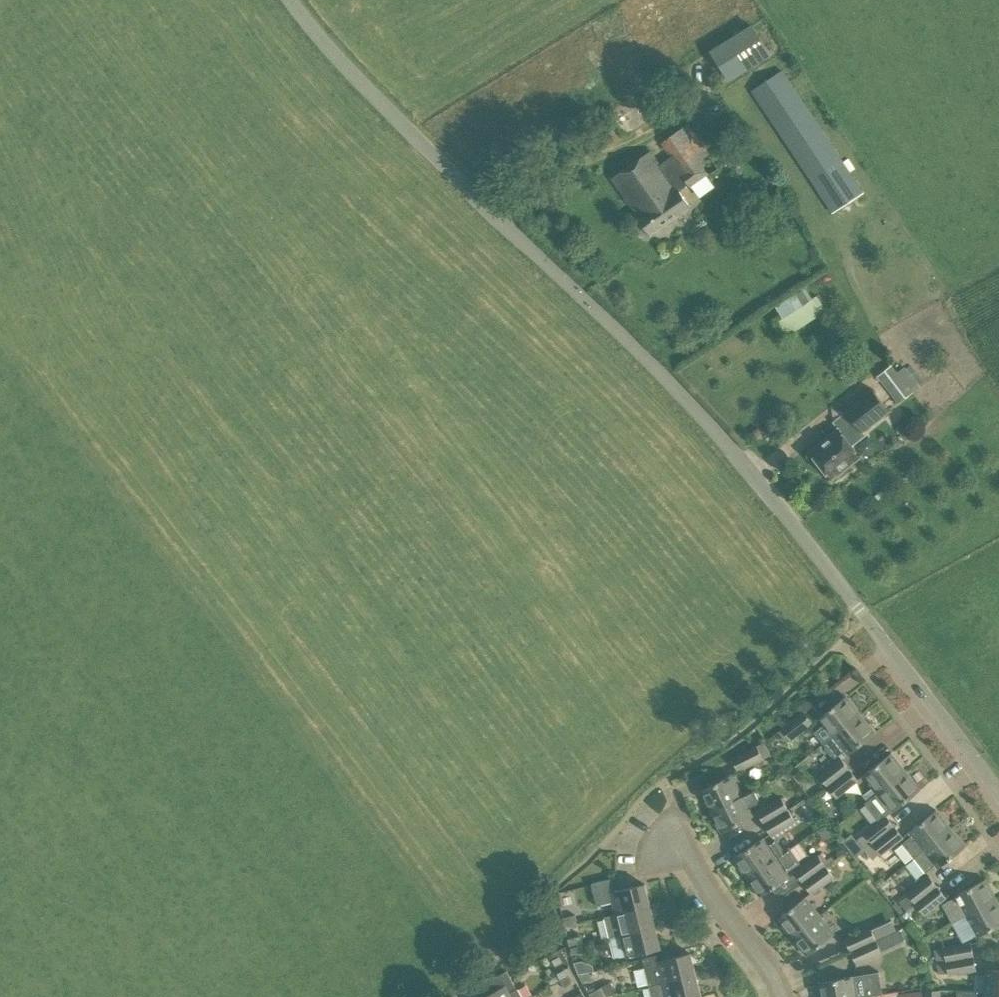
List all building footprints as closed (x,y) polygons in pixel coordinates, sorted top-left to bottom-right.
[(706,44),(725,75),(768,49),(748,18),(706,44)] [(783,71),(751,92),(832,215),(864,194),(783,71)] [(630,93),(610,99),(618,125),(638,118),(630,93)] [(690,208),(677,190),(687,183),(690,188),(697,184),(702,190),(713,183),(708,176),(719,170),(689,124),(661,144),(672,161),(663,169),(651,152),(611,179),(651,235),(690,208)] [(803,288),(777,305),(785,316),(811,299),(803,288)] [(912,375),(903,381),(899,376),(884,385),(898,404),(912,393),(907,386),(916,380),(912,375)] [(873,391),(845,412),(852,420),(810,452),(831,479),(859,458),(851,446),(864,437),(861,433),(889,412),(873,391)] [(759,427),(752,433),(756,438),(763,432),(759,427)] [(822,745),(861,714),(846,696),(819,718),(822,722),(812,732),(822,745)] [(803,710),(781,727),(791,740),(813,722),(803,710)] [(861,714),(822,745),(833,759),(844,750),(848,754),(875,733),(861,714)] [(763,758),(757,746),(732,758),(738,771),(763,758)] [(878,793),(906,771),(891,753),(864,774),(878,793)] [(828,786),(850,769),(841,758),(819,776),(828,786)] [(932,797),(947,788),(934,767),(919,776),(932,797)] [(858,780),(850,769),(828,786),(836,797),(858,780)] [(920,790),(906,771),(878,793),(893,811),(920,790)] [(710,811),(742,795),(732,774),(700,790),(710,811)] [(742,796),(742,795),(710,811),(721,832),(753,816),(749,809),(757,805),(759,800),(754,790),(742,796)] [(764,823),(788,809),(781,797),(756,811),(764,823)] [(788,809),(764,823),(772,836),(796,821),(788,809)] [(914,857),(951,828),(936,810),(909,831),(911,835),(902,842),(914,857)] [(873,843),(894,826),(886,815),(864,833),(873,843)] [(894,826),(873,843),(881,854),(903,837),(894,826)] [(965,846),(951,828),(914,857),(926,872),(935,864),(938,868),(965,846)] [(865,849),(873,843),(864,833),(857,838),(865,848),(865,849)] [(776,857),(780,855),(771,842),(767,844),(763,838),(734,857),(747,877),(776,857)] [(785,852),(780,855),(776,857),(747,877),(760,896),(789,877),(784,868),(792,863),(785,852)] [(804,883),(826,866),(817,854),(794,870),(804,883)] [(826,866),(804,883),(812,894),(835,877),(826,866)] [(616,914),(650,905),(645,884),(625,889),(621,875),(591,883),(597,906),(613,902),(616,914)] [(915,904),(937,886),(929,876),(907,893),(915,904)] [(965,916),(996,899),(985,878),(954,895),(965,916)] [(937,886),(915,904),(924,915),(946,897),(937,886)] [(792,937),(820,915),(805,897),(778,919),(792,937)] [(996,899),(965,916),(976,937),(998,924),(998,904),(996,899)] [(650,905),(616,914),(604,917),(609,938),(621,935),(655,926),(650,905)] [(578,923),(576,914),(562,917),(565,926),(578,923)] [(835,934),(820,915),(792,937),(807,955),(835,934)] [(661,948),(655,926),(621,935),(626,956),(661,948)] [(851,951),(876,940),(870,926),(845,938),(851,951)] [(570,947),(583,944),(581,935),(568,939),(570,947)] [(876,940),(851,951),(857,965),(883,953),(876,940)] [(946,961),(973,956),(971,943),(944,947),(946,961)] [(585,952),(583,944),(570,947),(572,955),(585,952)] [(649,986),(696,974),(691,953),(658,961),(656,955),(643,958),(649,986)] [(973,956),(946,961),(948,974),(976,970),(973,956)] [(631,981),(643,979),(640,960),(628,963),(631,981)] [(560,980),(572,974),(568,966),(556,973),(560,980)] [(984,992),(998,993),(998,969),(985,968),(984,992)] [(518,988),(517,989),(507,971),(487,981),(493,992),(484,996),(523,996),(518,988)] [(592,977),(589,971),(579,973),(582,981),(592,977)] [(576,981),(572,974),(560,980),(565,988),(576,981)] [(696,974),(649,986),(652,996),(694,996),(701,995),(696,974)] [(874,995),(871,978),(867,975),(853,977),(853,975),(819,981),(821,996),(864,996),(874,995)] [(969,985),(954,984),(954,996),(968,996),(969,985)] [(918,986),(892,986),(891,996),(918,996),(918,986)] [(605,994),(600,987),(588,993),(590,996),(600,996),(605,994)] [(941,989),(925,988),(925,996),(940,996),(941,989)]
